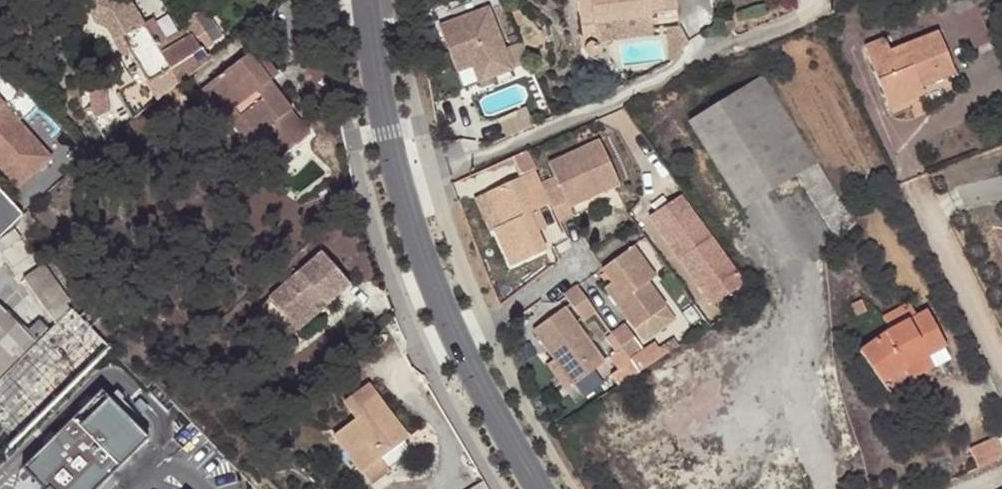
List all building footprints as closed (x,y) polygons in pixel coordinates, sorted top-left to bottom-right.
[(595,23),(592,0),(578,0),(581,25),(595,23)] [(595,23),(653,15),(653,12),(677,8),(676,0),(592,0),(595,23)] [(498,73),(516,67),(515,64),(508,46),(492,3),(443,22),(460,69),(475,63),(492,57),(498,73)] [(991,39),(974,4),(957,13),(974,48),(991,39)] [(193,12),(202,27),(211,42),(221,35),(203,6),(193,12)] [(152,17),(144,22),(163,52),(202,27),(193,12),(181,19),(185,28),(167,40),(152,17)] [(599,42),(656,35),(653,15),(595,23),(581,25),(583,37),(598,35),(599,42)] [(161,97),(177,84),(207,60),(200,48),(211,42),(202,27),(163,52),(144,22),(121,36),(157,99),(161,97)] [(679,25),(666,28),(671,62),(676,60),(689,43),(679,25)] [(865,48),(886,101),(900,95),(902,101),(924,91),(921,85),(955,71),(938,32),(891,52),(885,40),(865,48)] [(525,39),(513,44),(520,63),(533,58),(525,39)] [(508,46),(515,64),(520,63),(513,44),(508,46)] [(599,49),(588,45),(586,48),(585,50),(585,52),(586,55),(587,57),(591,59),(594,58),(596,56),(598,54),(599,52),(599,49)] [(269,80),(278,72),(256,46),(210,82),(229,108),(230,107),(254,135),(262,129),(271,121),(278,131),(270,138),(282,153),(308,131),(269,80)] [(492,57),(475,63),(482,80),(498,73),(492,57)] [(855,223),(763,75),(689,121),(743,207),(797,173),(838,237),(855,223)] [(221,114),(224,111),(229,108),(210,82),(200,89),(221,114)] [(166,103),(183,91),(177,84),(161,97),(166,103)] [(889,106),(902,101),(900,95),(886,101),(889,106)] [(20,184),(55,148),(0,96),(0,165),(20,184)] [(509,134),(537,122),(529,104),(501,116),(509,134)] [(254,135),(230,107),(229,108),(224,111),(247,140),(254,135)] [(262,129),(270,138),(278,131),(271,121),(262,129)] [(563,191),(549,197),(555,207),(563,225),(576,218),(572,209),(623,185),(603,142),(552,165),(563,191)] [(539,214),(555,207),(549,197),(528,151),(513,158),(522,179),(489,194),(504,227),(497,231),(514,269),(548,253),(539,234),(531,218),(539,214)] [(27,215),(0,187),(0,240),(27,215)] [(491,233),(497,231),(504,227),(489,194),(476,200),(491,233)] [(730,267),(681,197),(652,219),(701,288),(730,267)] [(547,231),(539,214),(531,218),(539,234),(547,231)] [(18,227),(0,241),(7,251),(26,237),(18,227)] [(605,271),(615,285),(627,302),(618,308),(629,325),(636,333),(670,310),(653,285),(660,281),(638,249),(605,271)] [(330,305),(353,284),(324,252),(271,299),(295,325),(316,306),(324,298),(330,305)] [(70,309),(72,307),(63,296),(69,290),(48,260),(30,274),(62,317),(70,309)] [(618,308),(627,302),(615,285),(606,291),(618,308)] [(598,314),(580,286),(565,296),(585,323),(598,314)] [(55,323),(19,288),(2,304),(0,302),(0,379),(55,323)] [(869,310),(863,299),(854,303),(859,315),(869,310)] [(860,351),(883,383),(927,354),(928,355),(946,344),(928,309),(918,315),(910,302),(885,317),(891,328),(860,351)] [(322,313),(316,306),(295,325),(302,332),(322,313)] [(603,366),(565,311),(533,333),(570,388),(603,366)] [(631,336),(636,333),(629,325),(625,328),(631,336)] [(642,353),(631,336),(625,328),(613,336),(621,349),(630,361),(642,353)] [(605,337),(615,353),(621,349),(613,336),(611,333),(605,337)] [(617,387),(638,372),(630,361),(621,349),(615,353),(608,358),(617,370),(609,376),(617,387)] [(934,365),(928,355),(927,354),(883,383),(890,393),(934,365)] [(334,434),(363,472),(404,441),(408,438),(369,384),(346,401),(357,417),(334,434)] [(16,478),(27,488),(95,488),(142,445),(98,400),(16,478)] [(970,446),(977,464),(1001,454),(1001,444),(998,434),(970,446)] [(363,472),(371,482),(412,452),(404,441),(363,472)] [(483,478),(465,488),(490,488),(483,478)]
